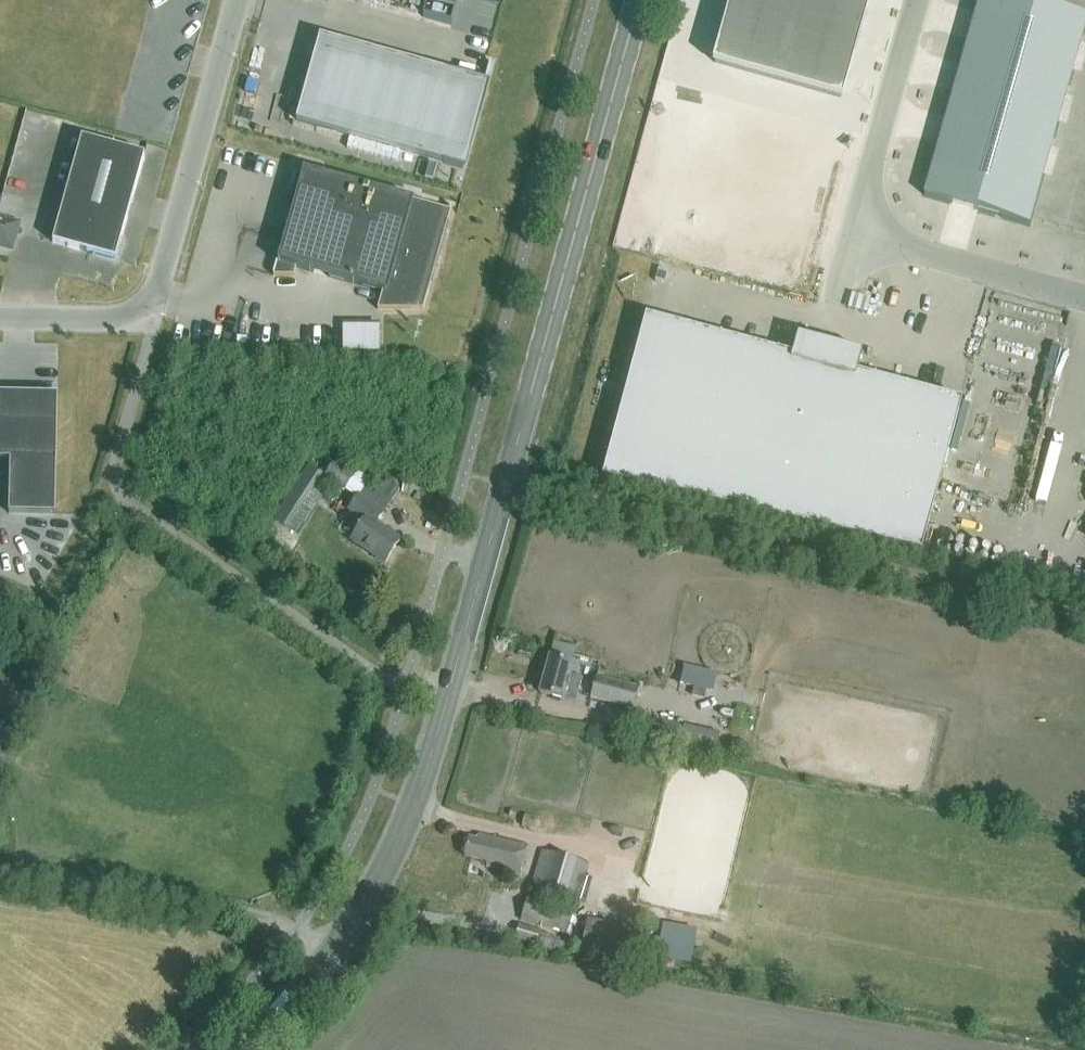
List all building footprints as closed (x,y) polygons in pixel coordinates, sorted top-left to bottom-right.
[(457,0),(409,0),(454,13),(457,0)] [(710,17),(773,34),(783,0),(715,0),(710,17)] [(773,34),(836,52),(848,10),(812,0),(783,0),(773,34)] [(848,10),(850,0),(812,0),(848,10)] [(920,196),(1024,225),(1082,16),(1025,0),(974,0),(920,196)] [(710,17),(699,60),(761,77),(773,34),(710,17)] [(773,34),(761,77),(824,94),(836,52),(773,34)] [(486,83),(319,36),(295,122),(462,169),(486,83)] [(751,173),(763,131),(700,114),(688,155),(751,173)] [(814,191),(825,149),(763,131),(751,173),(814,191)] [(53,243),(115,260),(144,155),(81,138),(53,243)] [(739,215),(751,173),(688,155),(677,197),(739,215)] [(378,308),(377,310),(423,310),(452,206),(450,205),(449,210),(303,170),(288,223),(273,276),(295,277),(295,276),(294,276),(296,269),(386,293),(382,308),(378,308)] [(802,233),(814,191),(751,173),(739,215),(802,233)] [(727,257),(739,215),(677,197),(665,239),(727,257)] [(790,274),(802,233),(739,215),(727,257),(790,274)] [(11,251),(19,224),(0,219),(0,248),(11,251)] [(645,316),(602,478),(921,552),(962,401),(857,373),(862,353),(797,336),(792,355),(645,316)] [(339,351),(376,350),(376,323),(338,324),(339,351)] [(57,396),(0,395),(0,461),(10,461),(9,514),(55,515),(57,396)] [(355,478),(334,463),(324,476),(345,491),(355,478)] [(287,528),(322,474),(308,465),(273,518),(287,528)] [(365,521),(351,540),(384,563),(400,540),(376,524),(384,513),(359,496),(349,510),(365,521)] [(563,699),(575,703),(583,677),(571,673),(573,664),(547,656),(536,696),(562,704),(563,699)] [(682,667),(678,681),(712,691),(716,676),(682,667)] [(639,687),(596,675),(590,698),(632,710),(639,687)] [(655,720),(652,734),(680,741),(683,727),(655,720)] [(720,733),(683,725),(683,727),(680,741),(679,745),(715,753),(720,733)] [(519,874),(526,847),(478,834),(477,839),(469,837),(464,857),(488,863),(488,866),(519,874)] [(577,902),(588,865),(541,851),(530,888),(577,902)] [(574,911),(528,895),(520,918),(565,934),(574,911)] [(636,928),(587,919),(581,952),(630,960),(636,928)] [(515,937),(541,945),(545,933),(518,925),(515,937)]
